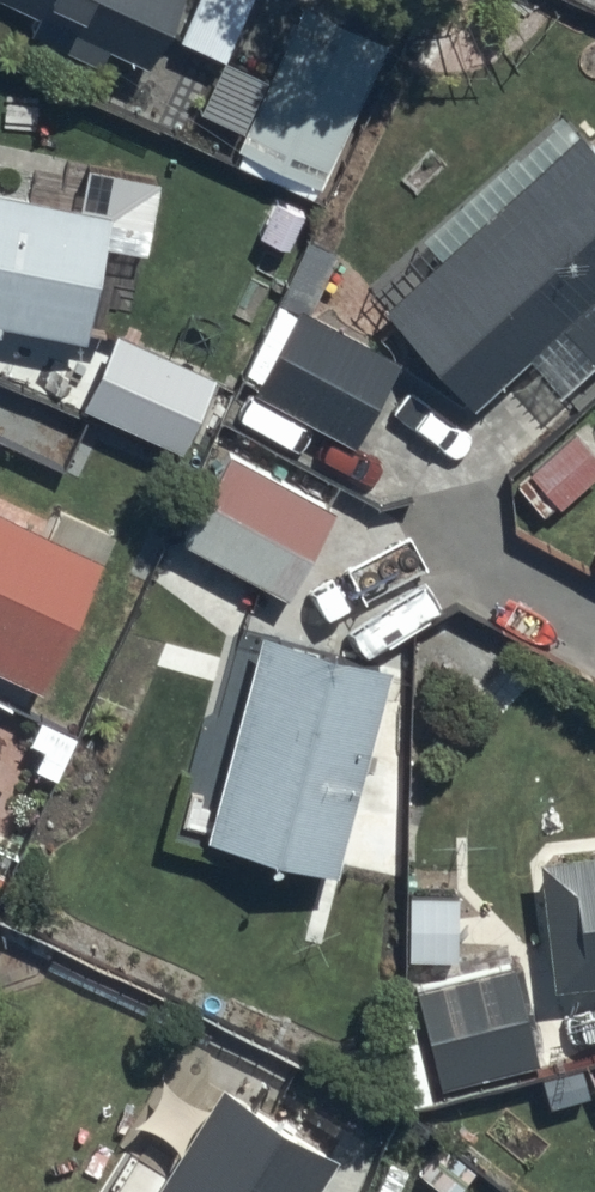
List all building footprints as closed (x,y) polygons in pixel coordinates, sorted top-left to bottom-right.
[(155,67),(187,0),(9,0),(48,19),(39,37),(105,69),(115,48),(155,67)] [(251,151),(323,185),(393,38),(314,0),(291,0),(261,64),(243,56),(269,0),(201,0),(181,42),(234,67),(212,112),(259,134),(251,151)] [(466,423),(562,337),(590,369),(594,365),(594,161),(578,142),(376,324),(466,423)] [(84,351),(111,218),(0,196),(0,334),(84,351)] [(284,297),(311,312),(340,259),(309,252),(284,297)] [(247,404),(349,464),(404,371),(302,312),(247,404)] [(89,413),(187,456),(218,387),(120,344),(89,413)] [(549,520),(594,479),(594,450),(581,434),(521,489),(549,520)] [(226,453),(177,543),(288,603),(337,513),(226,453)] [(39,700),(113,540),(65,518),(53,545),(0,521),(0,682),(39,700)] [(514,663),(445,610),(412,651),(482,705),(514,663)] [(214,848),(339,881),(393,677),(268,644),(214,848)] [(75,739),(39,725),(26,757),(44,764),(38,779),(56,787),(75,739)] [(546,961),(594,956),(594,833),(535,839),(546,961)] [(407,950),(461,950),(460,887),(406,887),(407,950)] [(431,1077),(536,1053),(514,957),(409,981),(431,1077)] [(551,1096),(588,1084),(578,1054),(541,1066),(551,1096)] [(134,1191),(294,1191),(329,1139),(214,1066),(134,1191)]
